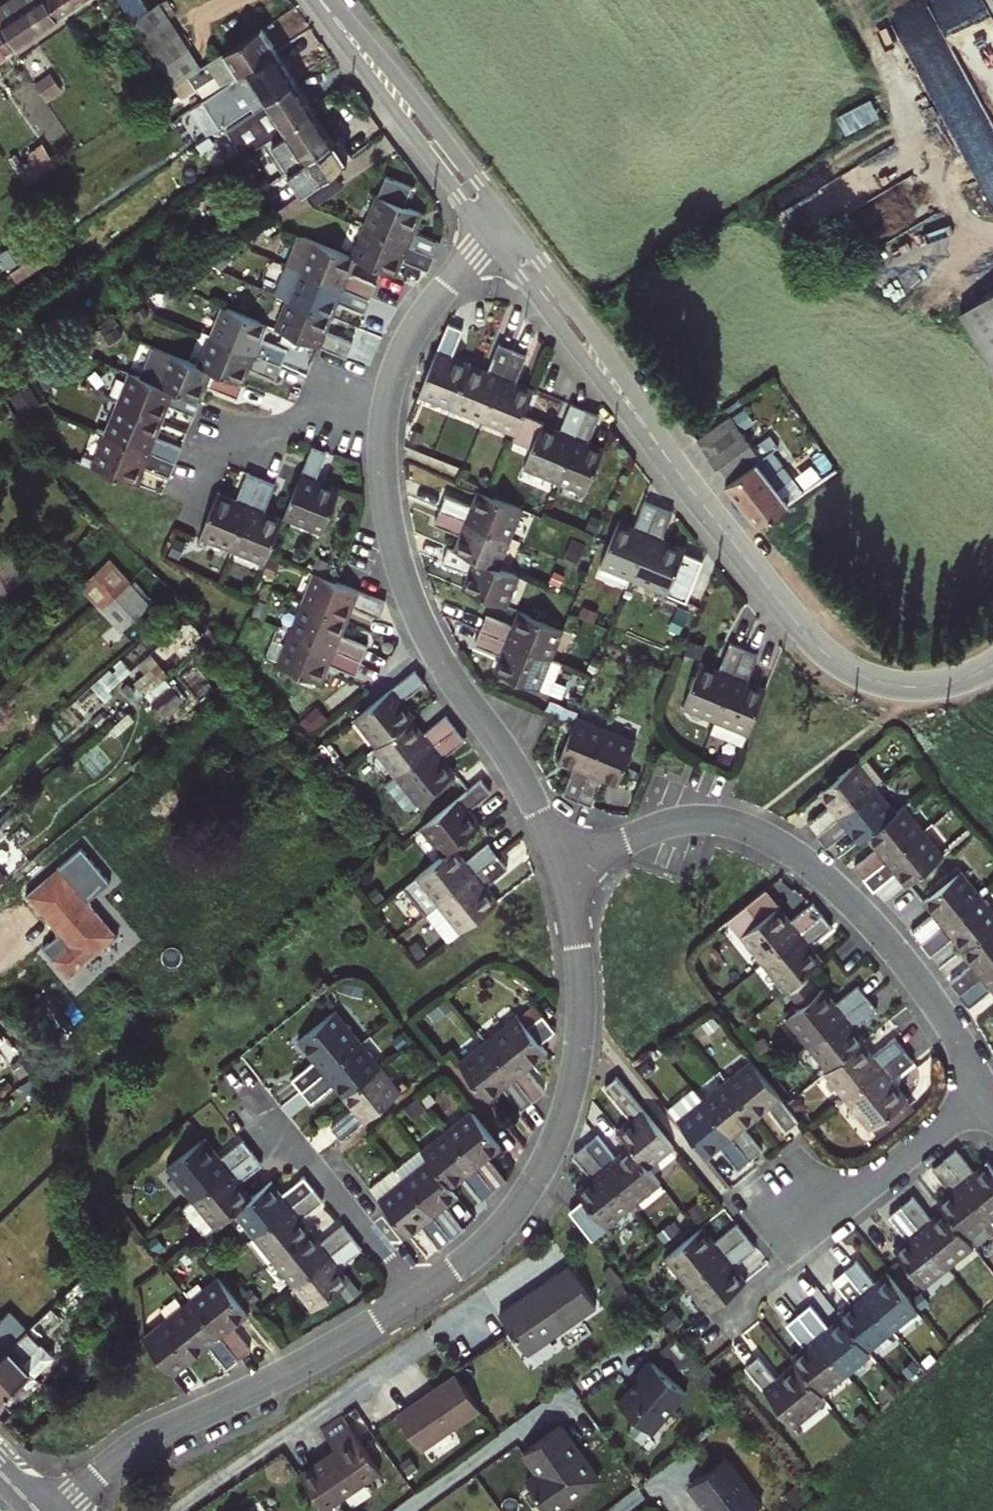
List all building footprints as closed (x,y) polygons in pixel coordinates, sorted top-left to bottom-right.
[(52,0),(18,0),(0,11),(0,28),(15,50),(63,17),(52,0)] [(63,17),(89,0),(52,0),(63,17)] [(177,85),(200,70),(202,68),(171,19),(177,15),(168,1),(150,12),(142,0),(122,0),(177,85)] [(992,25),(992,0),(978,0),(992,25)] [(15,50),(0,28),(0,60),(15,50)] [(278,52),(262,29),(202,68),(200,70),(205,78),(215,73),(224,88),(278,52)] [(278,52),(224,88),(221,90),(230,104),(213,115),(216,120),(208,125),(214,135),(246,113),(253,108),(257,113),(271,104),(269,99),(286,88),(297,81),(278,52)] [(19,56),(13,60),(17,66),(23,62),(19,56)] [(31,74),(25,65),(19,69),(25,78),(31,74)] [(253,108),(246,113),(268,146),(290,131),(289,128),(316,110),(297,81),(286,88),(269,99),(271,104),(257,113),(253,108)] [(289,128),(290,131),(268,146),(265,148),(282,175),(292,169),(306,190),(349,161),(316,110),(289,128)] [(27,180),(59,163),(45,138),(13,156),(27,180)] [(992,201),(992,139),(971,149),(992,201)] [(919,174),(855,204),(871,237),(921,214),(917,206),(931,199),(919,174)] [(382,198),(369,231),(437,258),(442,244),(412,231),(419,213),(382,198)] [(867,255),(881,281),(960,236),(945,210),(867,255)] [(830,225),(825,239),(830,244),(836,250),(850,247),(852,240),(855,232),(850,227),(845,221),(830,225)] [(369,231),(356,261),(394,276),(400,260),(431,272),(437,258),(369,231)] [(302,274),(369,302),(375,287),(345,275),(352,259),(300,239),(288,268),(302,274)] [(289,303),(327,318),(333,303),(363,316),(369,302),(302,274),(288,268),(275,297),(289,303)] [(962,319),(992,370),(992,300),(962,319)] [(321,332),(327,318),(289,303),(277,333),(313,347),(345,360),(351,345),(321,332)] [(283,353),(251,340),(257,325),(221,311),(209,340),(277,367),(283,353)] [(418,390),(452,404),(467,366),(449,359),(462,327),(448,322),(435,350),(418,390)] [(277,367),(209,340),(197,369),(234,385),(240,369),(271,381),(277,367)] [(467,366),(452,404),(484,417),(511,347),(497,341),(484,373),(467,366)] [(511,347),(484,417),(512,428),(527,391),(512,385),(524,353),(511,347)] [(234,385),(197,369),(167,357),(154,387),(191,402),(198,386),(228,399),(234,385)] [(118,408),(155,423),(162,406),(193,419),(199,406),(191,402),(154,387),(131,377),(118,408)] [(570,405),(557,436),(543,430),(528,468),(557,480),(585,411),(570,405)] [(177,455),(147,442),(155,423),(118,408),(104,440),(171,469),(177,455)] [(598,416),(585,411),(557,480),(586,491),(601,455),(586,448),(598,416)] [(725,419),(696,440),(706,453),(735,431),(725,419)] [(758,460),(750,450),(735,431),(706,453),(727,481),(758,460)] [(772,434),(750,450),(758,460),(780,444),(772,434)] [(171,469),(104,440),(91,470),(129,486),(135,470),(166,483),(171,469)] [(309,448),(281,516),(318,532),(334,494),(310,484),(322,454),(309,448)] [(780,492),(758,460),(727,481),(760,524),(839,469),(830,457),(780,492)] [(195,537),(229,551),(257,482),(243,476),(231,507),(212,499),(195,537)] [(257,482),(229,551),(262,564),(265,558),(278,526),(258,518),(271,487),(257,482)] [(439,515),(507,543),(519,513),(487,500),(481,497),(475,514),(444,501),(439,515)] [(631,536),(615,530),(599,567),(630,579),(658,512),(643,505),(631,536)] [(658,512),(630,579),(668,595),(682,558),(659,548),(672,517),(658,512)] [(495,572),(507,543),(439,515),(433,528),(464,541),(458,556),(495,572)] [(113,553),(81,580),(121,628),(153,601),(113,553)] [(474,580),(468,597),(505,612),(517,581),(495,572),(458,556),(449,553),(443,567),(474,580)] [(317,580),(305,611),(342,626),(349,610),(378,622),(384,608),(329,585),(317,580)] [(342,626),(305,611),(293,640),(361,668),(367,654),(336,640),(342,626)] [(487,621),(481,636),(549,662),(560,635),(540,627),(524,620),(518,635),(487,621)] [(475,650),(507,663),(501,678),(537,693),(546,696),(558,666),(549,662),(481,636),(475,650)] [(361,668),(293,640),(280,671),(317,687),(325,669),(355,682),(361,668)] [(683,709),(715,722),(743,653),(728,647),(716,678),(698,671),(683,709)] [(743,653),(715,722),(747,736),(763,698),(744,690),(756,659),(743,653)] [(163,711),(186,696),(162,658),(139,672),(163,711)] [(356,719),(379,747),(407,725),(411,722),(397,705),(422,686),(413,674),(356,719)] [(447,719),(420,740),(407,725),(379,747),(376,748),(398,777),(456,731),(447,719)] [(575,802),(603,735),(573,722),(571,729),(559,759),(574,765),(561,796),(575,802)] [(456,731),(398,777),(419,804),(450,779),(439,764),(466,743),(456,731)] [(632,747),(603,735),(575,802),(589,808),(601,777),(617,783),(632,747)] [(853,770),(822,795),(831,806),(804,827),(814,839),(872,794),(853,770)] [(424,829),(446,856),(450,852),(477,831),(465,816),(492,795),(482,783),(424,829)] [(891,819),(872,794),(814,839),(823,850),(849,830),(860,844),(868,838),(891,819)] [(899,813),(891,819),(868,838),(878,851),(852,872),(861,883),(918,838),(899,813)] [(938,863),(918,838),(861,883),(870,895),(897,875),(907,887),(938,863)] [(488,845),(461,866),(450,852),(446,856),(420,877),(440,903),(480,871),(497,858),(488,845)] [(440,903),(463,932),(494,907),(481,891),(507,870),(497,858),(480,871),(440,903)] [(117,936),(59,867),(27,893),(69,944),(54,957),(69,976),(117,936)] [(918,947),(976,902),(957,877),(926,901),(936,914),(908,936),(918,947)] [(992,928),(992,924),(976,902),(918,947),(928,959),(955,939),(964,951),(992,928)] [(744,936),(766,964),(823,918),(814,906),(788,927),(776,912),(744,936)] [(823,918),(766,964),(788,991),(819,967),(806,950),(833,930),(823,918)] [(964,951),(975,965),(948,985),(958,998),(992,970),(992,928),(964,951)] [(958,998),(967,1008),(992,988),(992,970),(958,998)] [(790,1020),(811,1047),(869,1001),(859,990),(833,1010),(821,995),(790,1020)] [(869,1001),(811,1047),(831,1072),(860,1048),(861,1047),(852,1035),(878,1013),(869,1001)] [(301,1093),(358,1047),(332,1016),(301,1041),(316,1060),(291,1080),(301,1093)] [(556,1038),(542,1022),(528,1034),(541,1050),(556,1038)] [(541,1050),(528,1034),(519,1023),(487,1048),(534,1105),(546,1095),(527,1069),(545,1055),(541,1050)] [(848,1098),(905,1053),(896,1041),(870,1061),(860,1048),(831,1072),(829,1073),(848,1098)] [(358,1047),(301,1093),(310,1104),(336,1084),(346,1097),(378,1072),(358,1047)] [(487,1048),(460,1070),(486,1102),(502,1090),(522,1115),(534,1105),(487,1048)] [(905,1053),(848,1098),(873,1130),(904,1105),(889,1085),(915,1064),(905,1053)] [(726,1086),(751,1119),(767,1106),(788,1132),(799,1123),(787,1107),(774,1092),(753,1065),(726,1086)] [(378,1072),(346,1097),(357,1111),(332,1131),(341,1143),(399,1097),(378,1072)] [(702,1106),(748,1163),(760,1153),(740,1127),(751,1119),(726,1086),(702,1106)] [(622,1142),(632,1155),(647,1174),(673,1153),(627,1096),(615,1106),(635,1132),(622,1142)] [(736,1173),(748,1163),(702,1106),(677,1126),(702,1157),(715,1147),(736,1173)] [(497,1149),(471,1117),(446,1138),(492,1195),(504,1185),(484,1159),(497,1149)] [(492,1195),(446,1138),(422,1158),(430,1168),(447,1189),(460,1179),(481,1204),(492,1195)] [(632,1155),(617,1167),(597,1141),(584,1151),(630,1207),(657,1186),(647,1174),(632,1155)] [(171,1178),(196,1210),(254,1163),(244,1150),(217,1171),(202,1153),(171,1178)] [(603,1229),(630,1207),(584,1151),(573,1160),(593,1186),(578,1198),(583,1204),(603,1229)] [(989,1218),(992,1215),(992,1171),(989,1166),(975,1177),(953,1151),(942,1160),(989,1218)] [(421,1156),(396,1176),(405,1188),(430,1168),(422,1158),(421,1156)] [(946,1215),(964,1238),(989,1218),(942,1160),(931,1169),(952,1196),(939,1206),(946,1215)] [(254,1163),(196,1210),(219,1238),(240,1220),(251,1212),(238,1196),(264,1175),(254,1163)] [(447,1189),(430,1168),(405,1188),(451,1245),(463,1235),(443,1210),(455,1199),(447,1189)] [(440,1254),(451,1245),(405,1188),(396,1176),(372,1196),(407,1239),(419,1229),(440,1254)] [(272,1194),(251,1212),(240,1220),(261,1246),(319,1200),(309,1188),(283,1208),(272,1194)] [(319,1200),(261,1246),(280,1270),(312,1245),(302,1232),(328,1212),(322,1204),(319,1200)] [(946,1266),(971,1246),(964,1238),(946,1215),(933,1226),(912,1200),(900,1209),(946,1266)] [(605,1232),(603,1229),(583,1204),(570,1214),(592,1242),(605,1232)] [(922,1286),(946,1266),(900,1209),(888,1219),(909,1245),(897,1255),(922,1286)] [(667,1257),(690,1286),(748,1239),(738,1227),(711,1248),(698,1232),(667,1257)] [(312,1245),(280,1270),(301,1295),(359,1249),(349,1237),(323,1258),(312,1245)] [(712,1313),(743,1287),(731,1272),(758,1251),(748,1239),(690,1286),(712,1313)] [(359,1249),(301,1295),(320,1319),(352,1294),(342,1281),(369,1260),(359,1249)] [(844,1275),(890,1331),(915,1311),(890,1280),(876,1290),(855,1265),(844,1275)] [(535,1290),(500,1314),(528,1354),(597,1307),(570,1267),(546,1283),(547,1288),(540,1293),(535,1290)] [(843,1323),(865,1351),(890,1331),(844,1275),(832,1284),(852,1309),(840,1319),(843,1323)] [(231,1331),(246,1318),(222,1288),(194,1310),(240,1367),(252,1358),(231,1331)] [(809,1307),(796,1317),(843,1375),(868,1354),(865,1351),(843,1323),(830,1333),(809,1307)] [(12,1409),(34,1388),(24,1377),(50,1352),(37,1338),(60,1316),(53,1308),(30,1329),(5,1353),(0,1357),(0,1396),(12,1409)] [(194,1310),(146,1349),(146,1350),(171,1380),(207,1350),(230,1376),(240,1367),(194,1310)] [(5,1353),(30,1329),(12,1311),(0,1321),(0,1357),(5,1353)] [(793,1362),(799,1370),(818,1394),(843,1375),(796,1317),(785,1326),(805,1352),(793,1362)] [(619,1402),(653,1431),(687,1391),(651,1360),(637,1376),(639,1378),(619,1402)] [(792,1427),(824,1401),(818,1394),(799,1370),(778,1387),(758,1361),(746,1371),(792,1427)] [(398,1415),(422,1450),(481,1408),(457,1374),(398,1415)] [(328,1510),(329,1510),(384,1471),(343,1416),(322,1430),(337,1450),(302,1476),(328,1510)] [(524,1451),(539,1472),(528,1480),(550,1510),(553,1510),(600,1477),(562,1424),(524,1451)] [(688,1485),(701,1502),(703,1500),(711,1510),(749,1510),(761,1502),(725,1456),(688,1485)]
